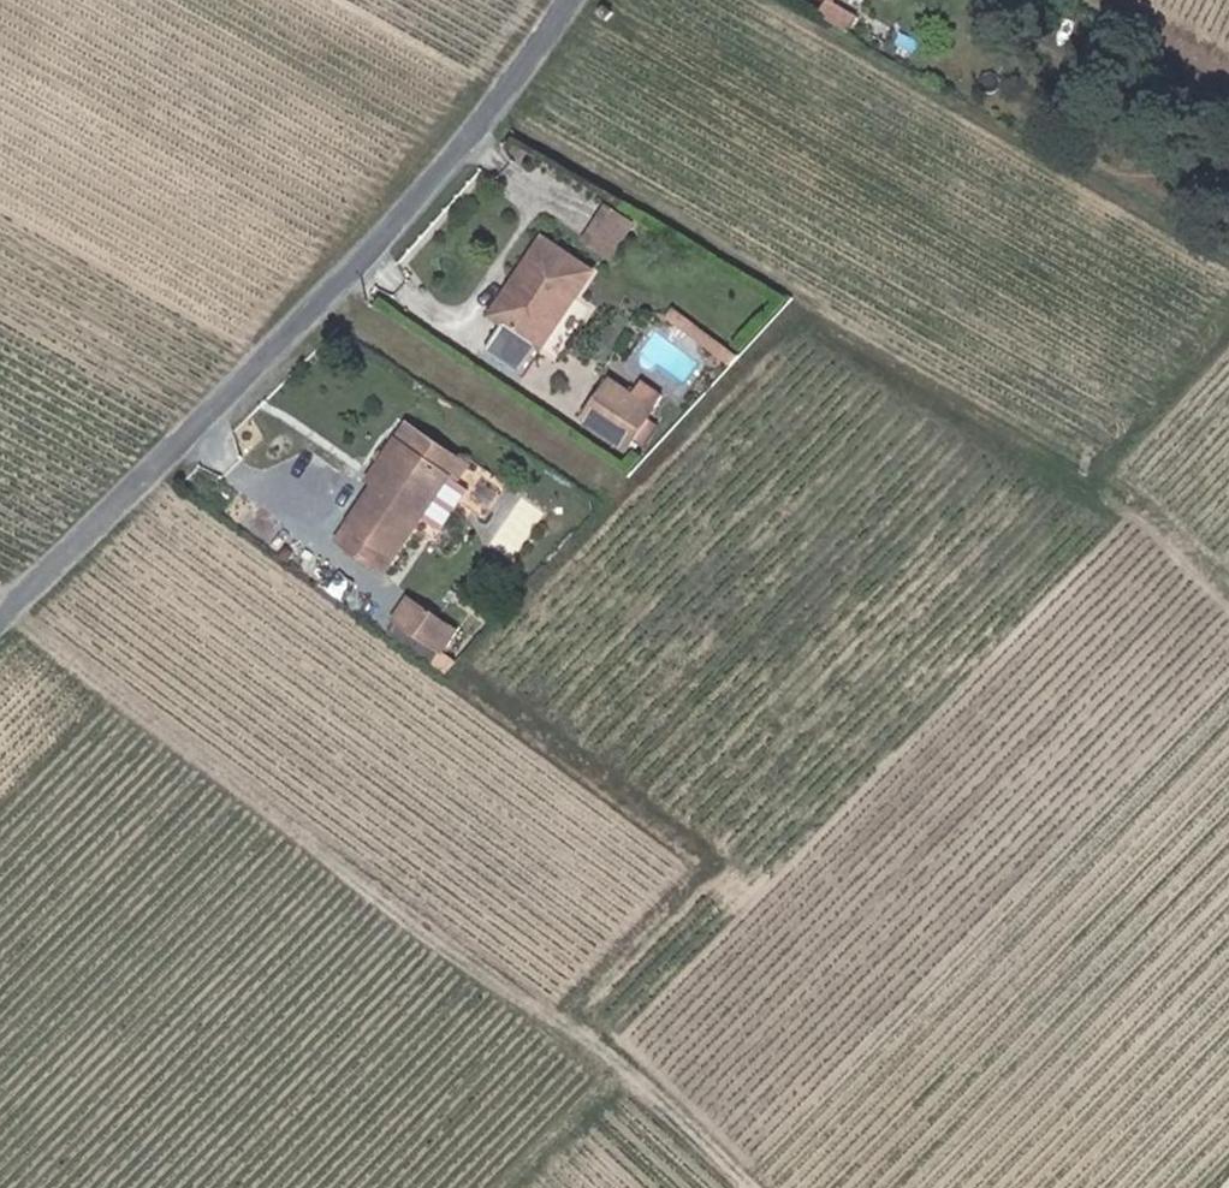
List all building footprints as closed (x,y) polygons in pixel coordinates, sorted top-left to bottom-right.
[(833,0),(825,0),(818,12),(847,29),(856,13),(833,0)] [(607,11),(600,3),(590,13),(598,21),(607,11)] [(584,240),(617,258),(638,218),(605,201),(584,240)] [(589,264),(538,231),(508,278),(518,285),(497,317),(537,342),(589,264)] [(518,285),(508,278),(486,310),(497,317),(518,285)] [(652,402),(609,374),(582,413),(625,440),(652,402)] [(406,422),(396,437),(404,442),(414,428),(406,422)] [(404,442),(449,471),(458,459),(414,428),(404,442)] [(404,442),(396,437),(368,475),(376,480),(404,442)] [(421,511),(449,471),(404,442),(376,480),(338,531),(384,564),(421,511)] [(449,471),(458,477),(467,465),(458,459),(449,471)] [(458,477),(449,471),(421,511),(429,518),(458,477)] [(454,624),(409,594),(395,614),(440,644),(454,624)] [(440,644),(395,614),(383,630),(428,662),(440,644)]
